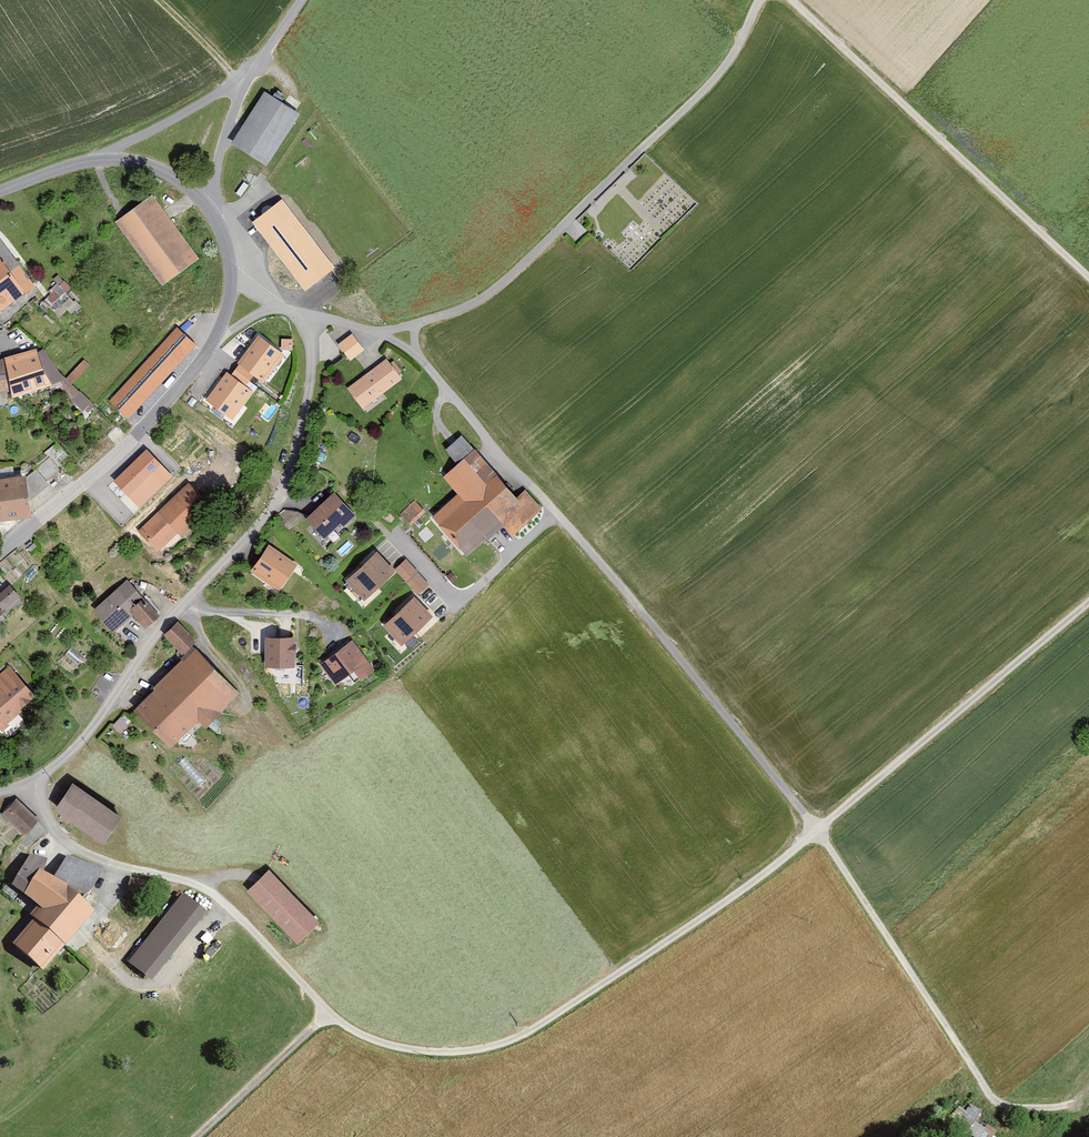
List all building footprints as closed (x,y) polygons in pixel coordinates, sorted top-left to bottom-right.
[(305,112),(273,93),(242,146),(274,164),(305,112)] [(204,264),(151,197),(118,223),(171,290),(204,264)] [(335,267),(282,199),(252,222),(305,291),(335,267)] [(26,293),(0,262),(0,311),(26,293)] [(195,346),(178,330),(112,403),(130,418),(195,346)] [(352,333),(337,345),(351,362),(366,350),(352,333)] [(285,355),(259,336),(239,364),(241,364),(255,375),(265,382),(285,355)] [(294,341),(281,341),(282,352),(294,351),(294,341)] [(0,355),(0,402),(53,394),(46,348),(0,355)] [(402,381),(387,360),(347,388),(362,409),(402,381)] [(246,387),(255,375),(241,364),(232,376),(246,387)] [(232,421),(253,392),(246,387),(232,376),(227,373),(206,402),(232,421)] [(516,500),(460,436),(444,451),(458,467),(444,480),(458,496),(433,519),(467,558),(502,527),(513,538),(544,511),(527,491),(516,500)] [(172,476),(146,450),(114,482),(140,509),(172,476)] [(30,469),(30,491),(44,491),(44,469),(30,469)] [(0,480),(0,522),(32,517),(26,476),(0,480)] [(207,505),(187,483),(137,530),(158,552),(207,505)] [(360,516),(338,493),(308,523),(330,545),(360,516)] [(400,513),(410,525),(426,512),(415,500),(400,513)] [(297,564),(272,550),(257,578),(282,592),(297,564)] [(395,575),(376,555),(346,582),(364,602),(395,575)] [(429,586),(406,560),(395,570),(419,595),(429,586)] [(160,615),(127,579),(93,609),(114,632),(133,615),(145,629),(160,615)] [(3,610),(19,597),(10,585),(0,593),(0,607),(3,610)] [(432,618),(412,597),(383,625),(403,646),(432,618)] [(197,642),(178,621),(163,635),(182,655),(197,642)] [(296,670),(295,637),(265,638),(265,671),(296,670)] [(375,670),(353,641),(319,666),(335,687),(354,672),(361,681),(375,670)] [(235,694),(194,651),(132,709),(173,752),(235,694)] [(10,664),(0,673),(0,692),(1,693),(0,693),(0,728),(1,728),(38,697),(10,664)] [(123,817),(78,786),(62,808),(107,839),(123,817)] [(13,803),(0,818),(21,838),(35,822),(13,803)] [(14,942),(44,968),(96,909),(85,900),(106,870),(68,854),(52,876),(28,859),(11,883),(45,908),(14,942)] [(274,868),(251,891),(301,942),(324,919),(274,868)] [(185,896),(129,964),(153,984),(209,915),(185,896)] [(997,1130),(978,1118),(983,1109),(971,1102),(967,1109),(958,1104),(948,1120),(976,1136),(993,1136),(997,1130)]
